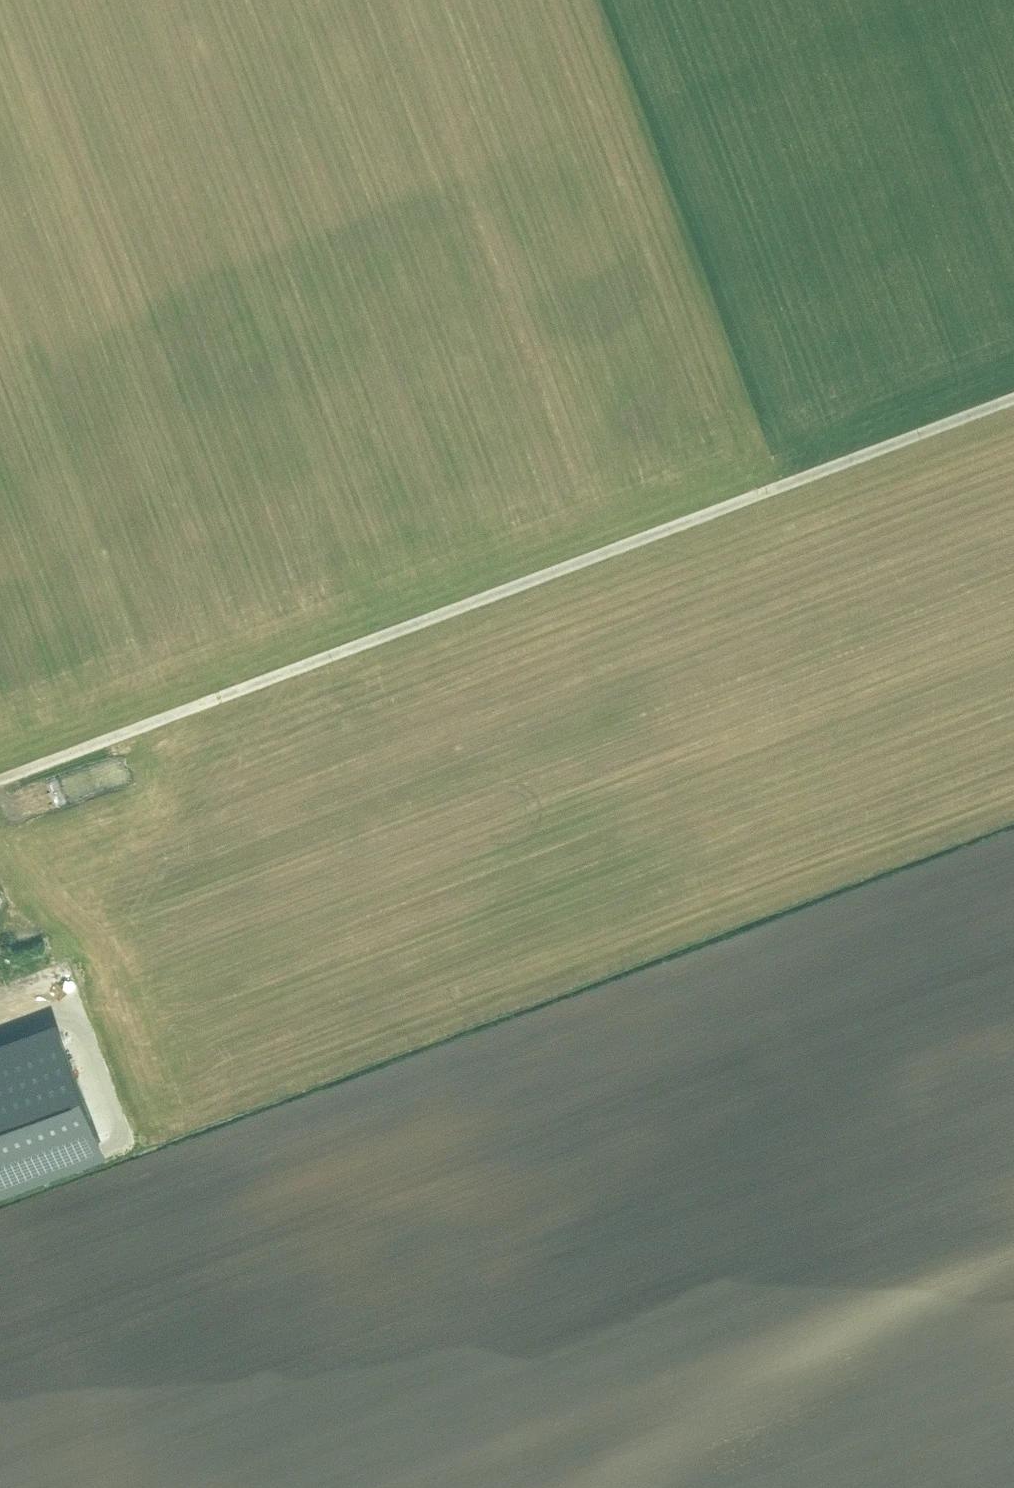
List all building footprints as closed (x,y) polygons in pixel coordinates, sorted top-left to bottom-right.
[(0,1044),(0,1196),(105,1156),(55,1023),(0,1044)]
